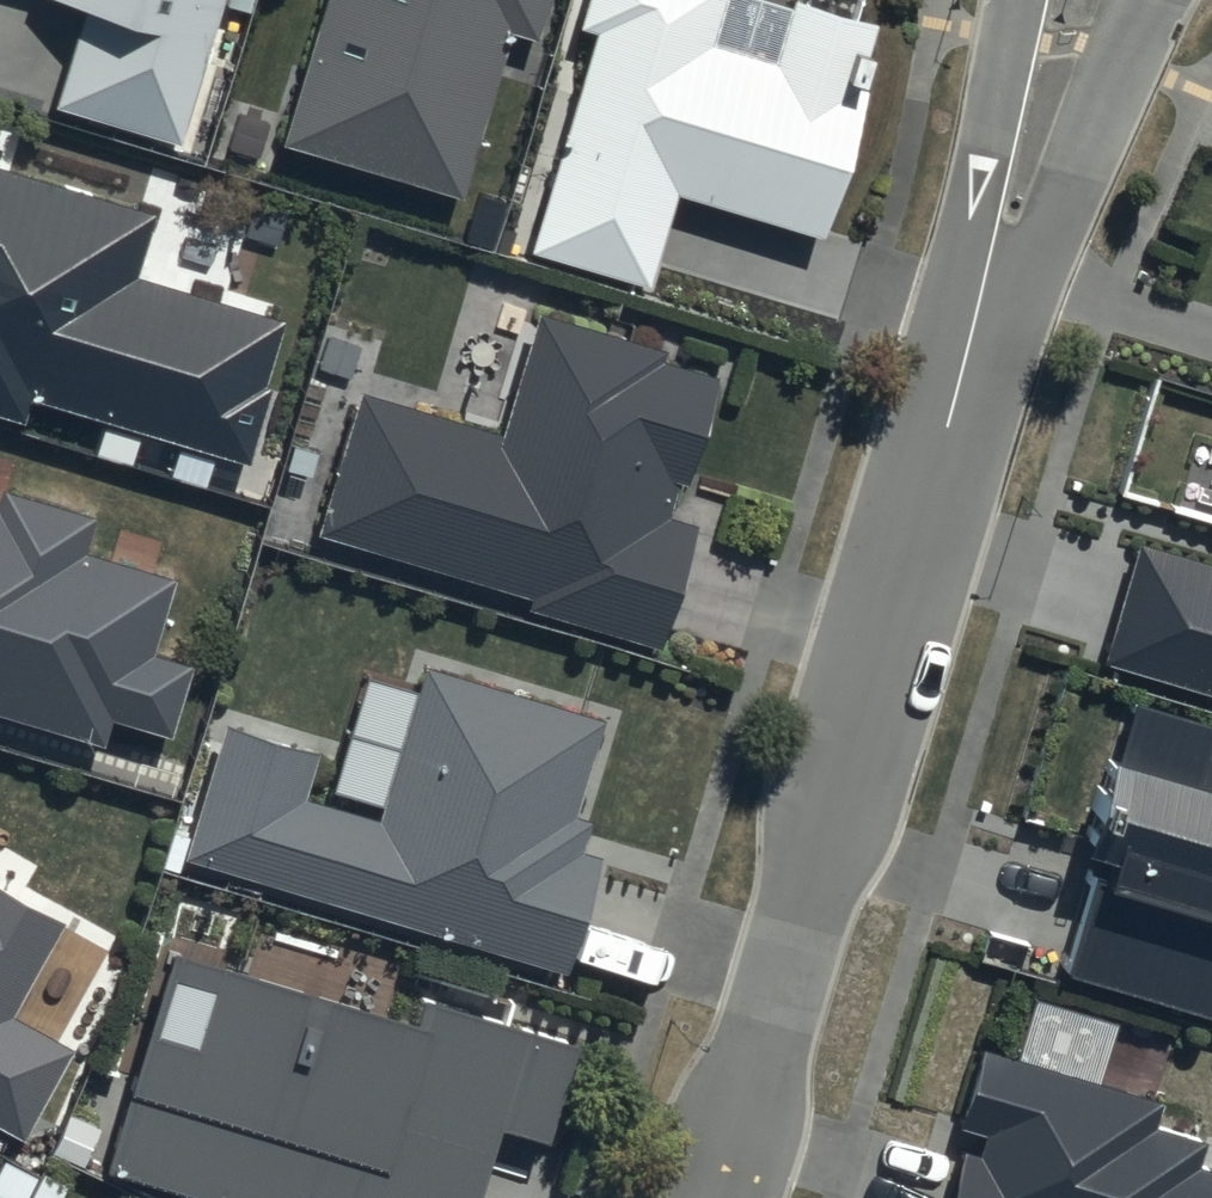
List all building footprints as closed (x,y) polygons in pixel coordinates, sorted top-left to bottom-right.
[(171,146),(215,0),(59,0),(98,11),(67,115),(171,146)] [(288,158),(466,215),(519,51),(543,59),(562,0),(339,0),(288,158)] [(539,266),(656,297),(678,217),(826,257),(887,29),(778,0),(610,0),(539,266)] [(249,475),(290,324),(132,279),(149,219),(0,176),(0,431),(24,439),(34,413),(249,475)] [(364,409),(320,556),(665,658),(740,405),(538,345),(507,452),(364,409)] [(114,762),(123,732),(171,746),(192,674),(150,661),(172,585),(76,557),(87,519),(4,495),(0,510),(0,729),(114,762)] [(1211,677),(1211,551),(1132,528),(1099,644),(1211,677)] [(190,874),(571,987),(604,876),(576,868),(617,729),(423,671),(378,823),(311,802),(326,753),(235,726),(190,874)] [(1211,995),(1211,716),(1128,693),(1056,952),(1211,995)] [(27,1148),(69,1070),(15,1041),(67,947),(0,911),(0,1133),(27,1148)] [(135,1197),(489,1197),(505,1144),(537,1153),(570,1040),(420,996),(412,1022),(189,956),(119,1193),(135,1197)] [(977,1041),(933,1197),(1211,1197),(1211,1145),(1159,1091),(977,1041)]
